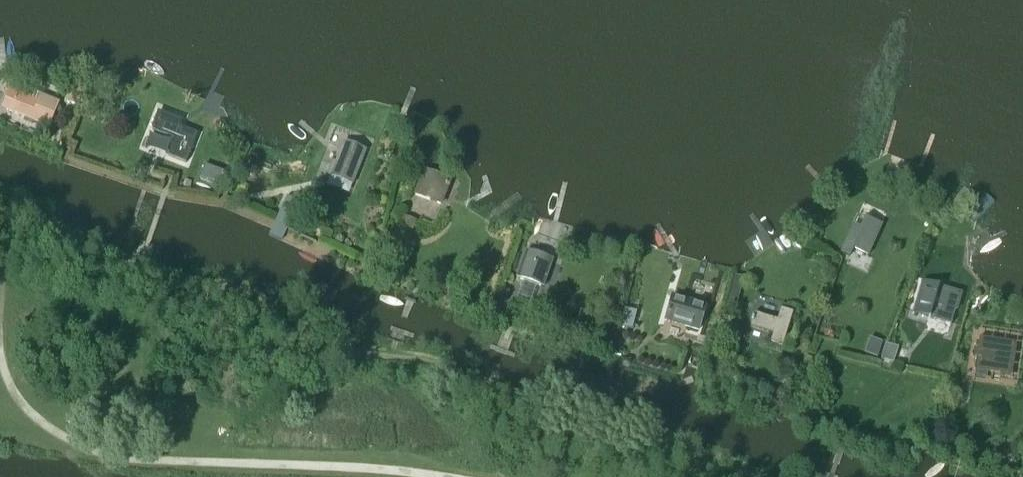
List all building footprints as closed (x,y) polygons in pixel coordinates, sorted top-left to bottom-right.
[(76,106),(81,90),(71,87),(67,103),(76,106)] [(11,96),(5,110),(48,128),(58,103),(40,96),(37,104),(19,96),(18,99),(11,96)] [(154,125),(154,126),(154,127),(154,128),(154,129),(155,130),(156,130),(173,136),(173,137),(174,138),(175,138),(175,139),(175,140),(175,142),(170,155),(188,162),(199,133),(185,127),(184,127),(183,126),(183,125),(182,124),(182,123),(183,122),(158,113),(154,125)] [(352,152),(342,149),(335,166),(332,164),(329,173),(352,182),(363,153),(353,149),(352,152)] [(204,166),(200,177),(227,187),(231,176),(204,166)] [(440,204),(448,184),(434,179),(435,175),(424,171),(415,195),(440,204)] [(272,229),(269,234),(281,240),(299,202),(287,196),(273,227),(272,229)] [(402,216),(398,226),(411,232),(415,221),(402,216)] [(851,224),(839,252),(849,256),(852,249),(867,256),(880,226),(862,217),(858,227),(851,224)] [(525,250),(516,278),(544,288),(553,260),(525,250)] [(920,284),(912,312),(951,323),(959,296),(920,284)] [(498,300),(506,303),(510,290),(502,287),(498,300)] [(729,294),(725,309),(734,311),(738,296),(729,294)] [(698,330),(705,306),(671,297),(664,320),(698,330)] [(623,308),(619,325),(631,329),(636,312),(623,308)] [(754,314),(749,327),(771,335),(768,342),(781,346),(792,313),(779,309),(775,321),(754,314)] [(869,338),(863,354),(876,358),(881,342),(869,338)] [(1016,344),(979,338),(974,371),(1011,377),(1016,344)] [(885,344),(881,357),(893,361),(898,348),(885,344)] [(994,464),(997,472),(1015,464),(1011,456),(994,464)]
